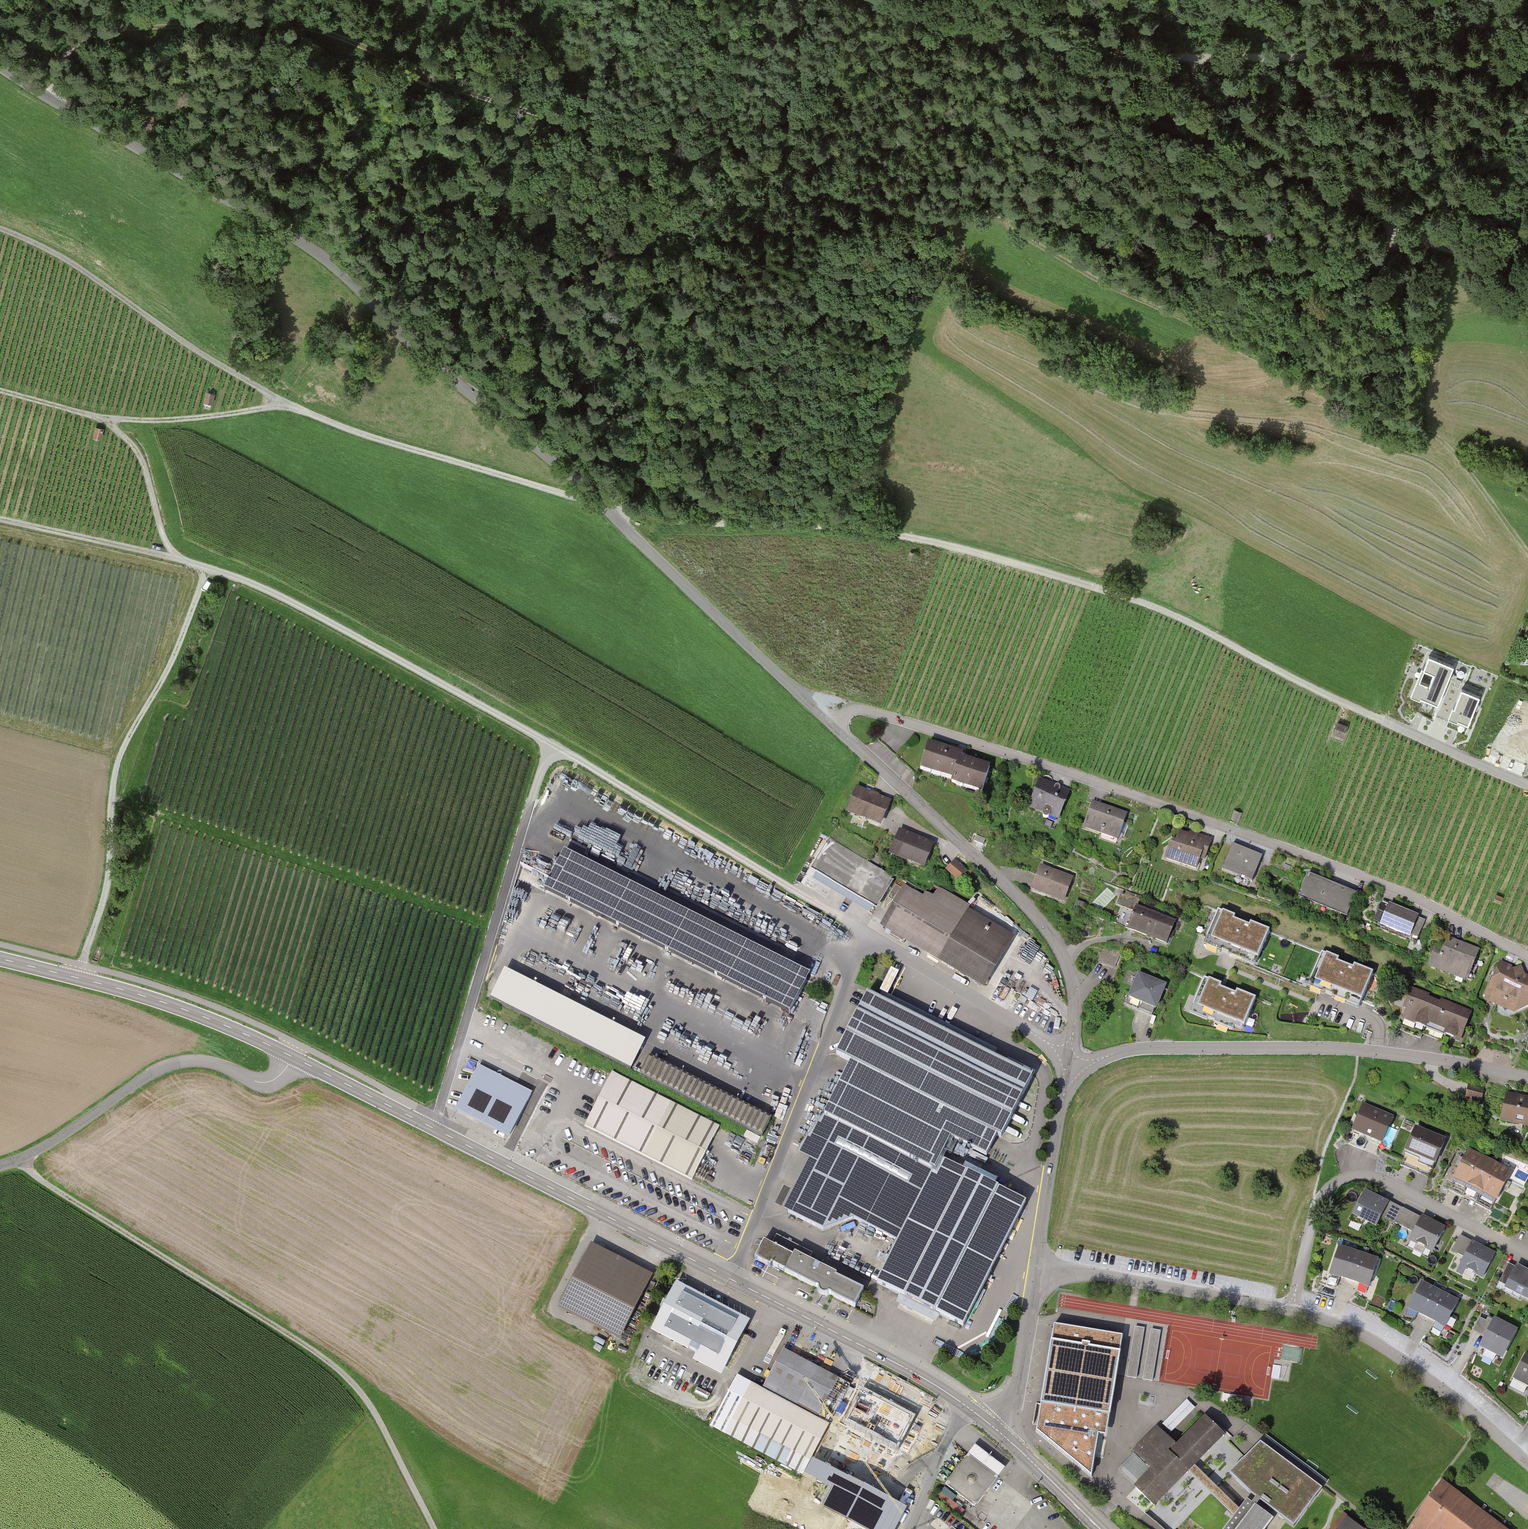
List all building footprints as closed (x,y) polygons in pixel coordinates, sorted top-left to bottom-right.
[(217,396),(208,393),(205,403),(214,406),(217,396)] [(106,431),(96,428),(93,439),(103,441),(106,431)] [(918,553),(910,551),(908,559),(916,561),(918,553)] [(1412,694),(1438,705),(1455,666),(1428,655),(1422,670),(1432,674),(1429,683),(1418,679),(1412,694)] [(1450,716),(1468,723),(1480,696),(1461,689),(1450,716)] [(1349,727),(1338,723),(1335,733),(1346,737),(1349,727)] [(960,751),(928,741),(919,768),(952,778),(951,782),(981,791),(989,764),(959,755),(960,751)] [(1070,793),(1041,782),(1031,808),(1060,819),(1070,793)] [(891,803),(857,791),(848,815),(882,827),(891,803)] [(1128,815),(1093,804),(1084,832),(1119,843),(1128,815)] [(1240,823),(1243,814),(1235,811),(1232,820),(1240,823)] [(561,832),(588,844),(586,848),(594,852),(598,841),(602,843),(606,834),(567,817),(561,832)] [(934,845),(899,831),(889,855),(925,869),(934,845)] [(1175,833),(1166,861),(1202,872),(1211,844),(1175,833)] [(809,870),(875,909),(895,877),(829,837),(809,870)] [(1262,858),(1235,847),(1224,874),(1252,884),(1262,858)] [(810,975),(563,852),(543,891),(790,1015),(810,975)] [(969,874),(956,861),(947,871),(959,883),(969,874)] [(1076,880),(1042,866),(1032,891),(1066,904),(1076,880)] [(1355,893),(1309,876),(1302,897),(1347,914),(1355,893)] [(910,880),(882,930),(984,989),(1013,939),(910,880)] [(1505,899),(1497,896),(1495,902),(1503,905),(1505,899)] [(1417,915),(1391,904),(1382,925),(1408,936),(1417,915)] [(1175,920),(1136,907),(1128,930),(1167,943),(1175,920)] [(1269,929),(1221,910),(1210,938),(1258,957),(1269,929)] [(1441,936),(1428,969),(1467,984),(1480,951),(1441,936)] [(1105,947),(1099,964),(1117,969),(1122,953),(1105,947)] [(1372,972),(1325,953),(1313,981),(1361,1000),(1372,972)] [(1487,1001),(1527,1018),(1527,972),(1502,962),(1487,1001)] [(644,1039),(504,971),(490,998),(630,1066),(644,1039)] [(1168,986),(1139,975),(1129,1002),(1158,1013),(1168,986)] [(1257,998),(1203,976),(1191,1007),(1244,1028),(1257,998)] [(1473,1014),(1412,990),(1400,1020),(1462,1044),(1473,1014)] [(1032,1075),(872,993),(846,1045),(1005,1126),(1032,1075)] [(771,1118),(651,1057),(641,1077),(761,1138),(771,1118)] [(955,1118),(856,1067),(787,1200),(886,1251),(955,1118)] [(610,1076),(584,1129),(692,1182),(718,1129),(610,1076)] [(1485,1093),(1468,1091),(1466,1103),(1484,1106),(1485,1093)] [(1506,1097),(1502,1124),(1527,1127),(1527,1100),(1506,1097)] [(1361,1102),(1349,1134),(1383,1147),(1396,1116),(1361,1102)] [(1441,1142),(1415,1131),(1404,1156),(1430,1168),(1441,1142)] [(1484,1160),(1469,1153),(1455,1181),(1470,1188),(1484,1160)] [(1498,1167),(1484,1160),(1470,1188),(1484,1195),(1498,1167)] [(885,1287),(965,1326),(1026,1203),(946,1164),(885,1287)] [(1513,1174),(1498,1167),(1484,1195),(1499,1202),(1513,1174)] [(1391,1205),(1366,1193),(1354,1217),(1379,1230),(1383,1220),(1391,1205)] [(1422,1220),(1391,1205),(1383,1220),(1414,1236),(1422,1220)] [(1422,1220),(1414,1236),(1411,1243),(1435,1255),(1447,1230),(1423,1218),(1422,1220)] [(1496,1256),(1461,1238),(1454,1252),(1465,1258),(1458,1273),(1465,1276),(1467,1272),(1484,1280),(1496,1256)] [(764,1241),(755,1261),(852,1308),(861,1288),(764,1241)] [(1358,1254),(1338,1248),(1330,1276),(1350,1282),(1358,1254)] [(652,1274),(591,1249),(563,1317),(624,1342),(652,1274)] [(1379,1260),(1358,1254),(1350,1282),(1370,1288),(1379,1260)] [(1518,1266),(1504,1293),(1527,1304),(1527,1272),(1518,1266)] [(1407,1307),(1427,1317),(1440,1292),(1420,1282),(1407,1307)] [(749,1323),(678,1284),(654,1327),(726,1366),(749,1323)] [(1427,1317),(1447,1328),(1461,1303),(1440,1292),(1427,1317)] [(1495,1319),(1481,1348),(1506,1360),(1520,1330),(1495,1319)] [(1054,1322),(1037,1428),(1091,1474),(1099,1431),(1107,1433),(1124,1333),(1054,1322)] [(928,1426),(784,1351),(764,1390),(831,1426),(907,1465),(928,1426)] [(1514,1379),(1527,1386),(1527,1355),(1514,1379)] [(831,1426),(764,1390),(752,1384),(741,1405),(728,1398),(712,1429),(821,1486),(844,1442),(827,1434),(831,1426)] [(1172,1432),(1196,1407),(1188,1399),(1163,1423),(1172,1432)] [(1135,1487),(1156,1508),(1229,1436),(1208,1415),(1176,1446),(1157,1427),(1133,1452),(1152,1470),(1135,1487)] [(1103,1455),(1106,1439),(1099,1438),(1096,1453),(1103,1455)] [(1261,1441),(1233,1474),(1295,1526),(1323,1494),(1261,1441)] [(977,1447),(944,1489),(971,1511),(1005,1470),(977,1447)] [(1444,1481),(1407,1528),(1509,1528),(1444,1481)] [(1274,1522),(1247,1503),(1228,1528),(1269,1528),(1274,1522)] [(1343,1511),(1329,1528),(1367,1528),(1343,1511)] [(1148,1512),(1143,1517),(1156,1528),(1166,1528),(1148,1512)]
